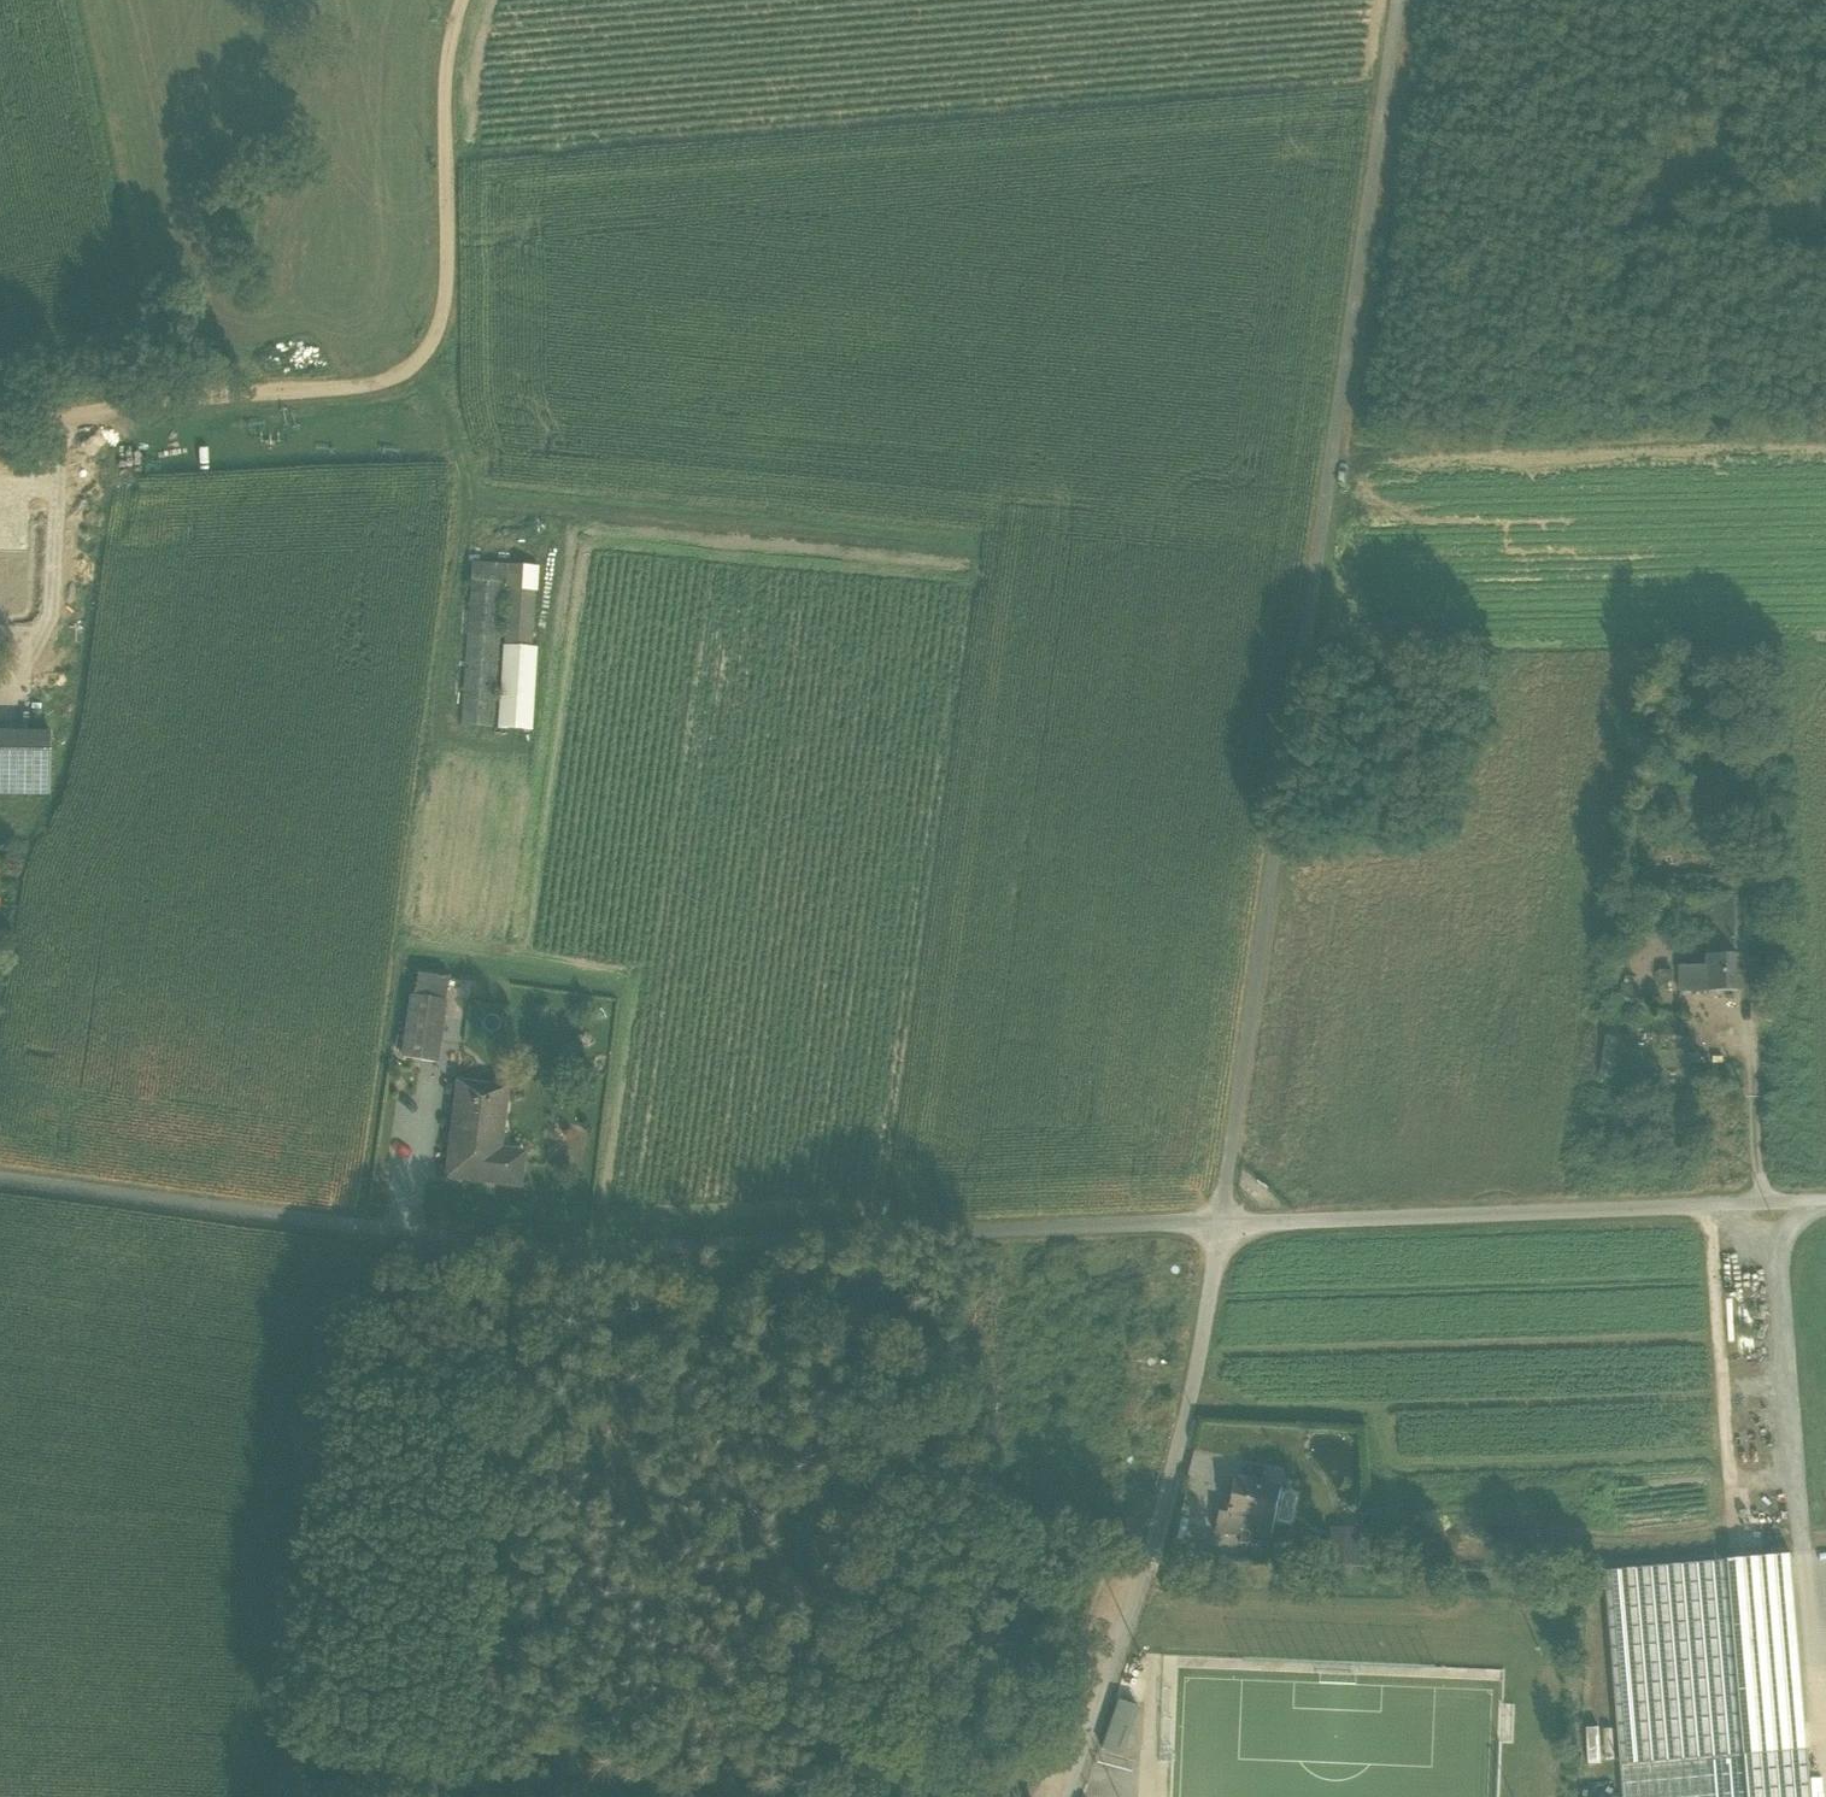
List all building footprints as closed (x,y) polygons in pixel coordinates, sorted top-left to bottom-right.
[(511,563),(473,561),(471,581),(504,583),(503,585),(509,586),(511,563)] [(541,566),(511,563),(509,586),(505,645),(508,645),(535,647),(541,566)] [(504,583),(471,581),(461,725),(493,727),(503,585),(504,583)] [(535,647),(508,645),(502,727),(530,729),(536,647),(535,647)] [(0,732),(0,790),(50,790),(50,732),(0,732)] [(1724,896),(1710,896),(1710,918),(1710,958),(1725,958),(1725,941),(1733,941),(1733,924),(1730,924),(1731,910),(1748,911),(1748,896),(1725,896),(1724,896)] [(1748,911),(1731,910),(1730,924),(1733,924),(1733,941),(1725,941),(1725,958),(1748,958),(1748,911)] [(1725,958),(1710,958),(1710,968),(1710,992),(1747,992),(1748,958),(1725,958)] [(1658,968),(1658,982),(1675,982),(1675,968),(1658,968)] [(1710,968),(1679,968),(1679,992),(1710,992),(1710,968)] [(416,975),(413,996),(447,1000),(449,979),(416,975)] [(447,1000),(413,996),(405,1058),(438,1062),(447,1000)] [(505,1089),(458,1084),(447,1176),(519,1185),(522,1161),(497,1158),(490,1157),(494,1123),(501,1123),(505,1089)] [(490,1157),(497,1158),(501,1123),(494,1123),(490,1157)] [(1282,1486),(1236,1477),(1228,1512),(1273,1523),(1282,1486)] [(1228,1512),(1219,1510),(1212,1542),(1236,1544),(1237,1534),(1270,1537),(1273,1523),(1228,1512)] [(1335,1559),(1357,1558),(1357,1527),(1334,1528),(1335,1559)] [(1791,1555),(1728,1560),(1745,1754),(1808,1749),(1791,1555)] [(1728,1560),(1605,1571),(1621,1765),(1745,1754),(1728,1560)] [(1112,1697),(1096,1745),(1117,1752),(1133,1703),(1112,1697)] [(1612,1758),(1611,1724),(1584,1726),(1586,1759),(1612,1758)] [(1745,1754),(1749,1796),(1812,1796),(1808,1749),(1745,1754)] [(1621,1765),(1624,1796),(1749,1796),(1745,1754),(1621,1765)]
